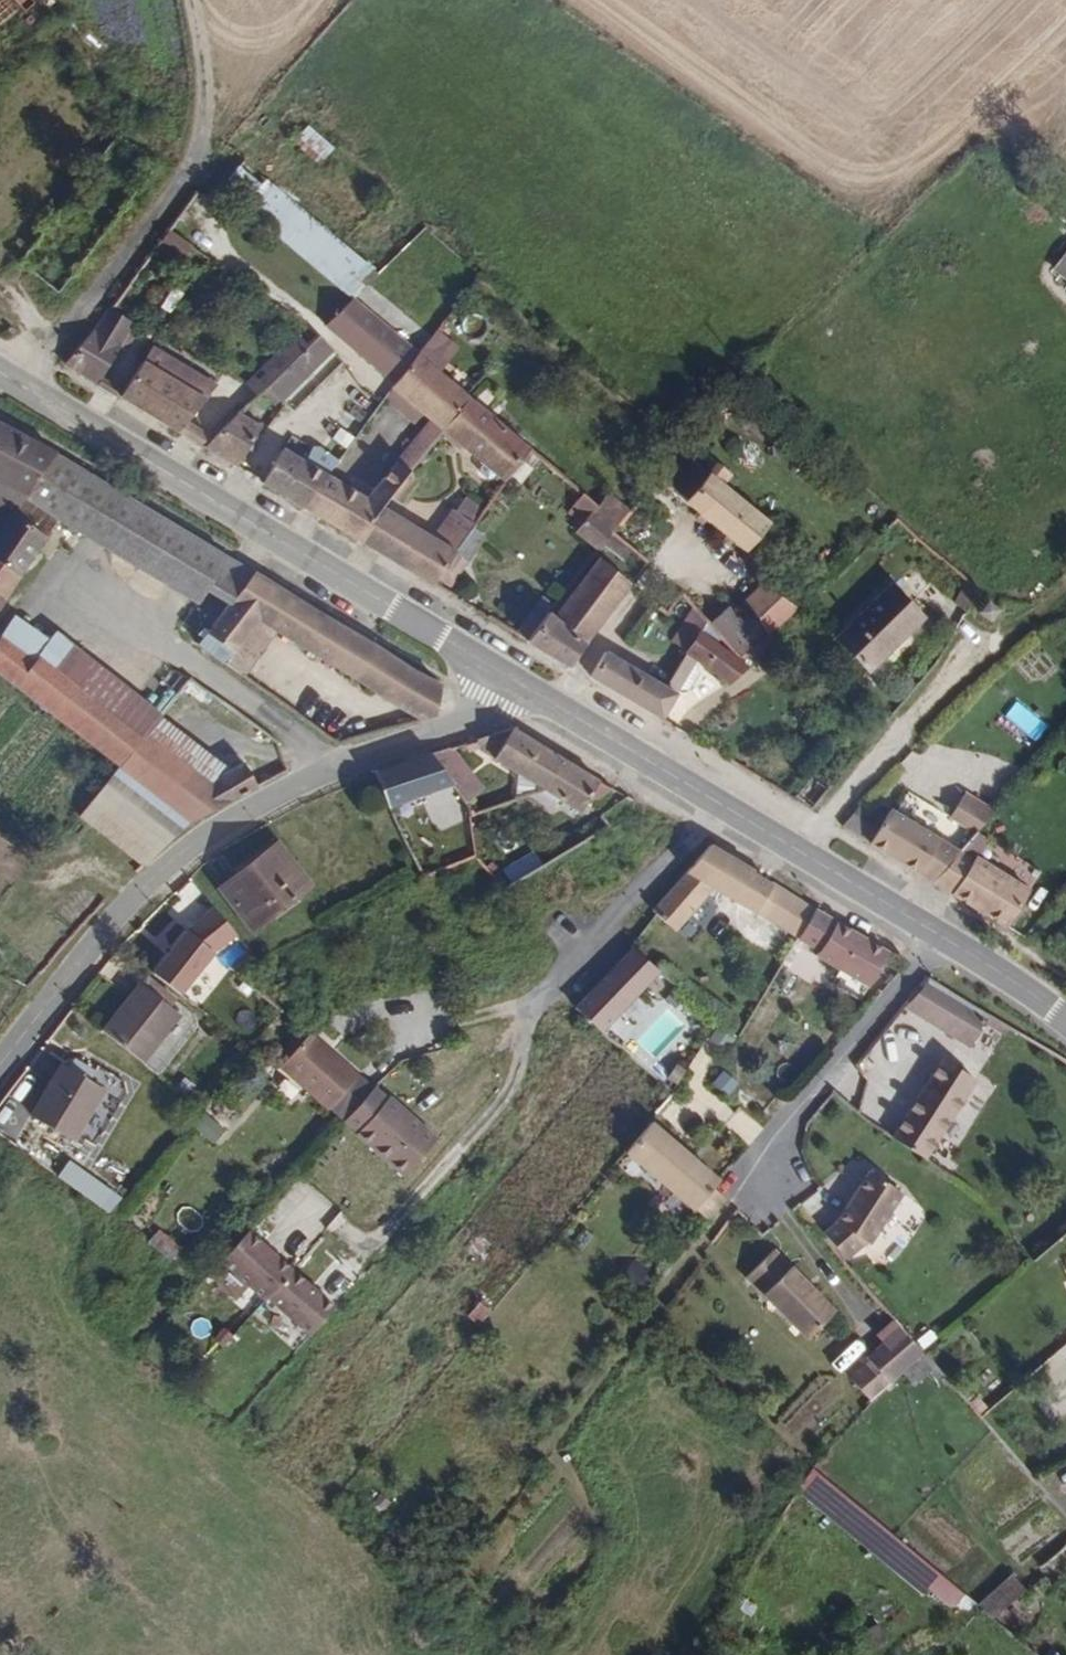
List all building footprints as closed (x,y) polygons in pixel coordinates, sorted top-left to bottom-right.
[(368,254),(263,165),(238,194),(343,283),(368,254)] [(171,265),(183,250),(161,234),(149,250),(171,265)] [(1051,261),(1065,277),(1065,248),(1051,261)] [(396,377),(420,346),(355,290),(325,319),(396,377)] [(101,370),(136,316),(112,299),(66,356),(98,375),(101,370)] [(267,378),(307,338),(297,328),(247,377),(258,388),(267,378)] [(283,395),(333,344),(317,328),(307,338),(267,378),(283,395)] [(217,375),(155,337),(144,353),(206,390),(217,375)] [(473,391),(420,346),(396,377),(393,381),(431,412),(446,424),(473,391)] [(206,390),(144,353),(124,384),(121,389),(180,424),(188,413),(206,390)] [(124,384),(101,370),(98,375),(121,389),(124,384)] [(533,441),(473,391),(446,424),(505,473),(533,441)] [(239,459),(263,418),(241,405),(217,429),(207,440),(239,459)] [(412,465),(446,424),(431,412),(396,454),(412,465)] [(217,429),(188,413),(180,424),(207,440),(217,429)] [(57,455),(0,425),(0,516),(14,523),(28,501),(57,455)] [(328,467),(338,453),(328,446),(316,460),(285,442),(265,475),(304,498),(328,467)] [(773,515),(726,476),(733,469),(719,456),(711,464),(692,448),(668,476),(749,544),(773,515)] [(383,500),(412,465),(396,454),(366,491),(343,476),(322,509),(363,533),(383,500)] [(234,561),(57,455),(28,501),(64,523),(201,607),(234,561)] [(322,509),(343,476),(328,467),(304,498),(322,509)] [(597,502),(601,497),(586,484),(569,504),(584,517),(597,502)] [(618,520),(632,504),(611,485),(601,497),(597,502),(618,520)] [(438,533),(383,500),(363,533),(416,566),(438,533)] [(64,523),(28,501),(14,523),(0,542),(0,615),(64,523)] [(614,525),(618,520),(597,502),(584,517),(578,524),(598,543),(604,536),(614,525)] [(449,580),(485,527),(474,519),(456,544),(438,533),(416,566),(434,577),(438,571),(449,580)] [(635,542),(614,525),(604,536),(625,554),(635,542)] [(589,635),(635,576),(603,551),(555,609),(589,635)] [(665,567),(657,560),(652,566),(660,573),(665,567)] [(235,607),(258,575),(234,561),(212,594),(233,606),(235,607)] [(800,602),(765,574),(746,593),(770,627),(771,626),(772,627),(800,602)] [(446,689),(258,575),(235,607),(261,624),(229,667),(250,681),(281,636),(427,723),(439,719),(446,689)] [(871,663),(923,610),(893,580),(840,633),(871,663)] [(550,605),(555,599),(544,590),(517,625),(529,632),(550,605)] [(702,623),(708,614),(694,598),(672,633),(689,643),(702,623)] [(589,635),(555,609),(550,605),(529,632),(571,658),(589,635)] [(229,667),(261,624),(235,607),(233,606),(202,648),(229,667)] [(12,614),(0,630),(35,654),(47,638),(12,614)] [(733,677),(750,656),(776,631),(772,627),(771,626),(770,627),(742,652),(702,623),(689,643),(666,679),(607,644),(591,670),(664,713),(700,653),(733,677)] [(166,718),(55,627),(47,638),(35,654),(147,739),(166,718)] [(0,630),(0,673),(123,770),(147,739),(35,654),(0,630)] [(235,772),(166,718),(147,739),(216,787),(227,776),(235,772)] [(565,762),(517,731),(481,742),(484,753),(521,775),(548,792),(565,762)] [(216,787),(147,739),(123,770),(161,800),(193,825),(261,791),(248,765),(235,772),(227,776),(216,787)] [(475,773),(457,749),(436,756),(456,787),(475,773)] [(456,787),(436,756),(379,774),(394,811),(456,787)] [(599,806),(616,791),(565,762),(548,792),(565,802),(586,814),(593,802),(599,806)] [(811,804),(829,783),(812,769),(794,792),(811,804)] [(147,819),(161,800),(123,770),(83,816),(146,867),(175,841),(147,819)] [(489,790),(475,773),(456,787),(470,805),(489,790)] [(548,792),(521,775),(518,802),(531,798),(548,792)] [(995,808),(965,788),(952,810),(978,826),(995,808)] [(557,813),(565,802),(548,792),(531,798),(557,813)] [(193,825),(161,800),(147,819),(175,841),(193,825)] [(961,845),(891,802),(872,835),(934,874),(959,846),(961,845)] [(483,815),(481,805),(471,807),(474,818),(483,815)] [(315,887),(283,845),(226,890),(257,932),(315,887)] [(1008,919),(1030,883),(975,848),(972,854),(959,846),(934,874),(1008,919)] [(756,875),(712,848),(655,912),(678,932),(714,889),(738,904),(755,877),(756,875)] [(546,868),(539,855),(508,873),(514,887),(546,868)] [(506,873),(497,863),(490,870),(500,880),(506,873)] [(813,912),(755,877),(738,904),(756,916),(759,912),(798,938),(813,912)] [(888,953),(864,939),(862,942),(852,936),(854,933),(814,910),(813,912),(798,938),(819,951),(816,956),(868,986),(888,953)] [(153,968),(184,991),(217,946),(186,923),(153,968)] [(864,939),(854,933),(852,936),(862,942),(864,939)] [(609,1034),(646,992),(619,965),(579,1008),(609,1034)] [(912,1005),(933,980),(928,977),(907,1002),(912,1005)] [(993,1014),(933,980),(912,1005),(972,1044),(993,1014)] [(163,1078),(202,1028),(199,1017),(158,985),(152,992),(184,1018),(147,1066),(163,1078)] [(147,1066),(184,1018),(152,992),(145,986),(107,1034),(147,1066)] [(364,1076),(315,1033),(283,1070),(332,1113),(364,1076)] [(926,1159),(976,1081),(944,1060),(893,1138),(926,1159)] [(81,1144),(111,1092),(94,1082),(99,1073),(79,1061),(73,1070),(65,1065),(34,1117),(81,1144)] [(442,1139),(394,1096),(392,1099),(379,1088),(348,1123),(361,1134),(358,1137),(406,1179),(442,1139)] [(722,1186),(656,1125),(631,1154),(709,1225),(726,1203),(716,1194),(722,1186)] [(871,1243),(903,1191),(870,1170),(839,1220),(824,1234),(846,1259),(867,1240),(871,1243)] [(126,1202),(88,1174),(76,1189),(114,1216),(126,1202)] [(185,1251),(171,1239),(176,1232),(168,1225),(152,1243),(154,1245),(146,1254),(157,1263),(164,1254),(174,1263),(185,1251)] [(270,1299),(294,1273),(249,1235),(222,1266),(266,1304),(270,1299)] [(184,1271),(194,1259),(185,1251),(174,1263),(184,1271)] [(810,1341),(837,1312),(775,1252),(748,1280),(810,1341)] [(338,1308),(295,1271),(294,1273),(270,1299),(313,1336),(338,1308)] [(924,1351),(900,1324),(864,1356),(870,1362),(852,1378),(870,1399),(924,1351)] [(945,1374),(929,1355),(905,1375),(918,1388),(933,1375),(938,1380),(945,1374)] [(964,1593),(812,1467),(809,1473),(799,1489),(923,1593),(931,1585),(954,1605),(964,1593)] [(986,1611),(1021,1583),(1013,1575),(980,1606),(986,1611)] [(995,1618),(1030,1590),(1021,1583),(986,1611),(995,1618)]
